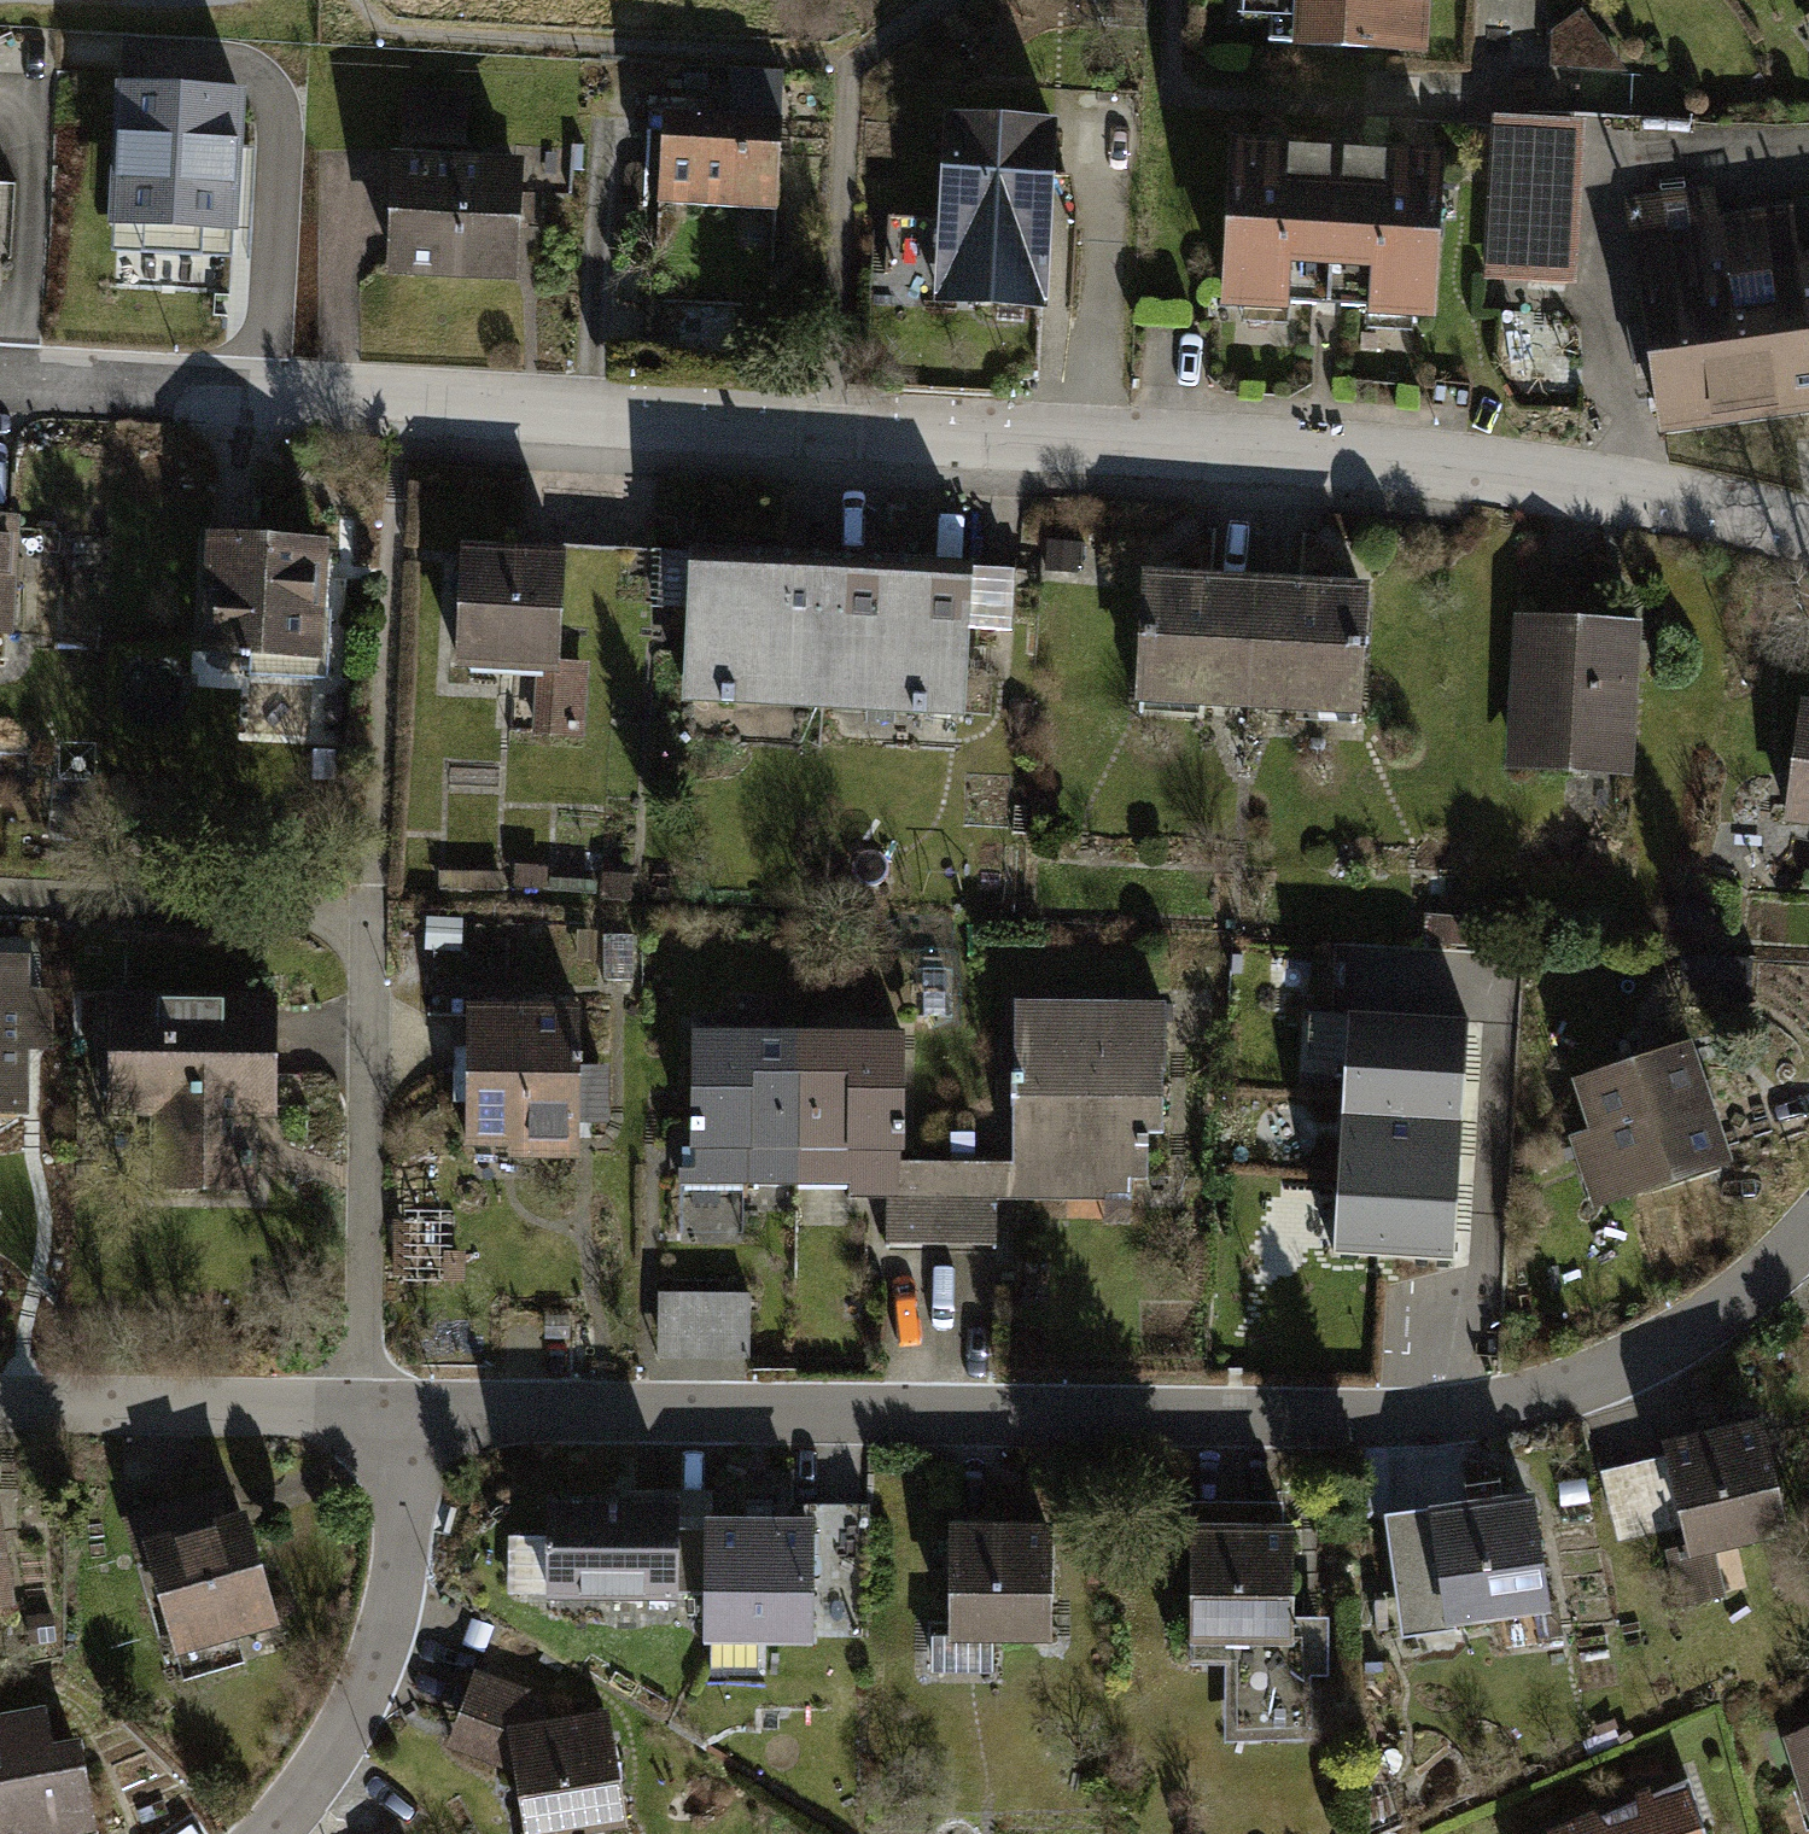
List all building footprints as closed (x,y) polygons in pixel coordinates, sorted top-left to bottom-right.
[(1240,11),(1271,13),(1270,39),(1430,48),(1432,0),(1240,0),(1240,11)] [(466,93),(411,91),(409,151),(390,150),(384,272),(514,278),(520,157),(463,154),(466,93)] [(1068,113),(952,105),(937,300),(1082,311),(1090,211),(1061,209),(1068,113)] [(1591,120),(1497,113),(1484,273),(1578,280),(1591,120)] [(782,127),(662,117),(647,291),(768,301),(782,127)] [(248,137),(124,128),(115,265),(238,274),(248,137)] [(1448,147),(1239,134),(1229,304),(1291,308),(1292,300),(1366,304),(1365,312),(1438,316),(1448,147)] [(1620,201),(1655,430),(1808,407),(1808,299),(1802,255),(1795,209),(1721,220),(1716,186),(1620,201)] [(0,523),(0,640),(7,640),(13,524),(0,523)] [(496,553),(462,550),(454,664),(526,669),(522,727),(575,730),(580,657),(552,655),(560,540),(497,536),(496,553)] [(325,547),(208,539),(200,662),(316,671),(325,547)] [(826,702),(835,564),(693,555),(684,694),(826,702)] [(977,573),(835,564),(826,702),(968,711),(977,573)] [(1254,572),(1152,567),(1145,700),(1246,705),(1254,572)] [(1020,630),(1016,569),(983,571),(987,632),(1020,630)] [(1377,579),(1254,572),(1246,705),(1370,712),(1377,579)] [(1643,617),(1518,607),(1506,759),(1631,769),(1643,617)] [(1808,707),(1788,823),(1808,827),(1808,707)] [(0,955),(0,1121),(25,1121),(26,1043),(48,1043),(49,986),(22,986),(23,955),(0,955)] [(271,998),(121,996),(112,996),(111,1113),(140,1113),(139,1180),(268,1182),(271,998)] [(577,1096),(580,1007),(458,1003),(454,1146),(600,1150),(602,1097),(577,1096)] [(1160,1006),(1015,1005),(1014,1166),(933,1165),(933,1244),(992,1243),(992,1198),(1130,1199),(1130,1183),(1147,1183),(1147,1134),(1160,1134),(1160,1006)] [(1471,1022),(1354,1015),(1338,1253),(1456,1260),(1471,1022)] [(798,1180),(799,1034),(697,1033),(695,1179),(798,1180)] [(900,1036),(799,1034),(798,1180),(886,1180),(886,1244),(933,1244),(933,1165),(900,1164),(900,1036)] [(1698,1038),(1575,1076),(1591,1125),(1569,1132),(1591,1201),(1736,1156),(1698,1038)] [(758,1366),(759,1296),(665,1294),(664,1365),(758,1366)] [(1766,1415),(1672,1436),(1696,1542),(1790,1521),(1766,1415)] [(1467,1511),(1392,1521),(1407,1630),(1543,1612),(1528,1502),(1501,1506),(1499,1487),(1464,1492),(1467,1511)] [(221,1493),(125,1520),(136,1558),(150,1554),(186,1677),(240,1661),(230,1626),(271,1614),(245,1522),(231,1526),(221,1493)] [(710,1598),(710,1530),(675,1530),(675,1505),(551,1505),(551,1536),(515,1536),(508,1544),(508,1591),(514,1597),(710,1598)] [(748,1531),(710,1530),(710,1598),(710,1669),(760,1670),(760,1640),(814,1640),(814,1532),(776,1531),(776,1506),(748,1506),(748,1531)] [(1230,1534),(1193,1533),(1189,1640),(1236,1640),(1237,1733),(1305,1732),(1304,1672),(1321,1673),(1322,1633),(1292,1632),(1292,1535),(1282,1534),(1283,1507),(1230,1507),(1230,1534)] [(1055,1519),(951,1515),(946,1618),(1051,1622),(1055,1519)] [(17,1597),(0,1532),(0,1600),(17,1597)] [(950,1699),(1009,1696),(1008,1664),(949,1667),(950,1699)] [(517,1771),(526,1833),(586,1833),(628,1828),(612,1708),(549,1717),(546,1694),(484,1673),(456,1751),(517,1771)] [(0,1704),(0,1833),(38,1833),(96,1824),(71,1723),(45,1727),(41,1697),(0,1704)] [(1793,1730),(1808,1785),(1808,1725),(1793,1730)] [(1544,1833),(1713,1833),(1691,1765),(1544,1833)]
